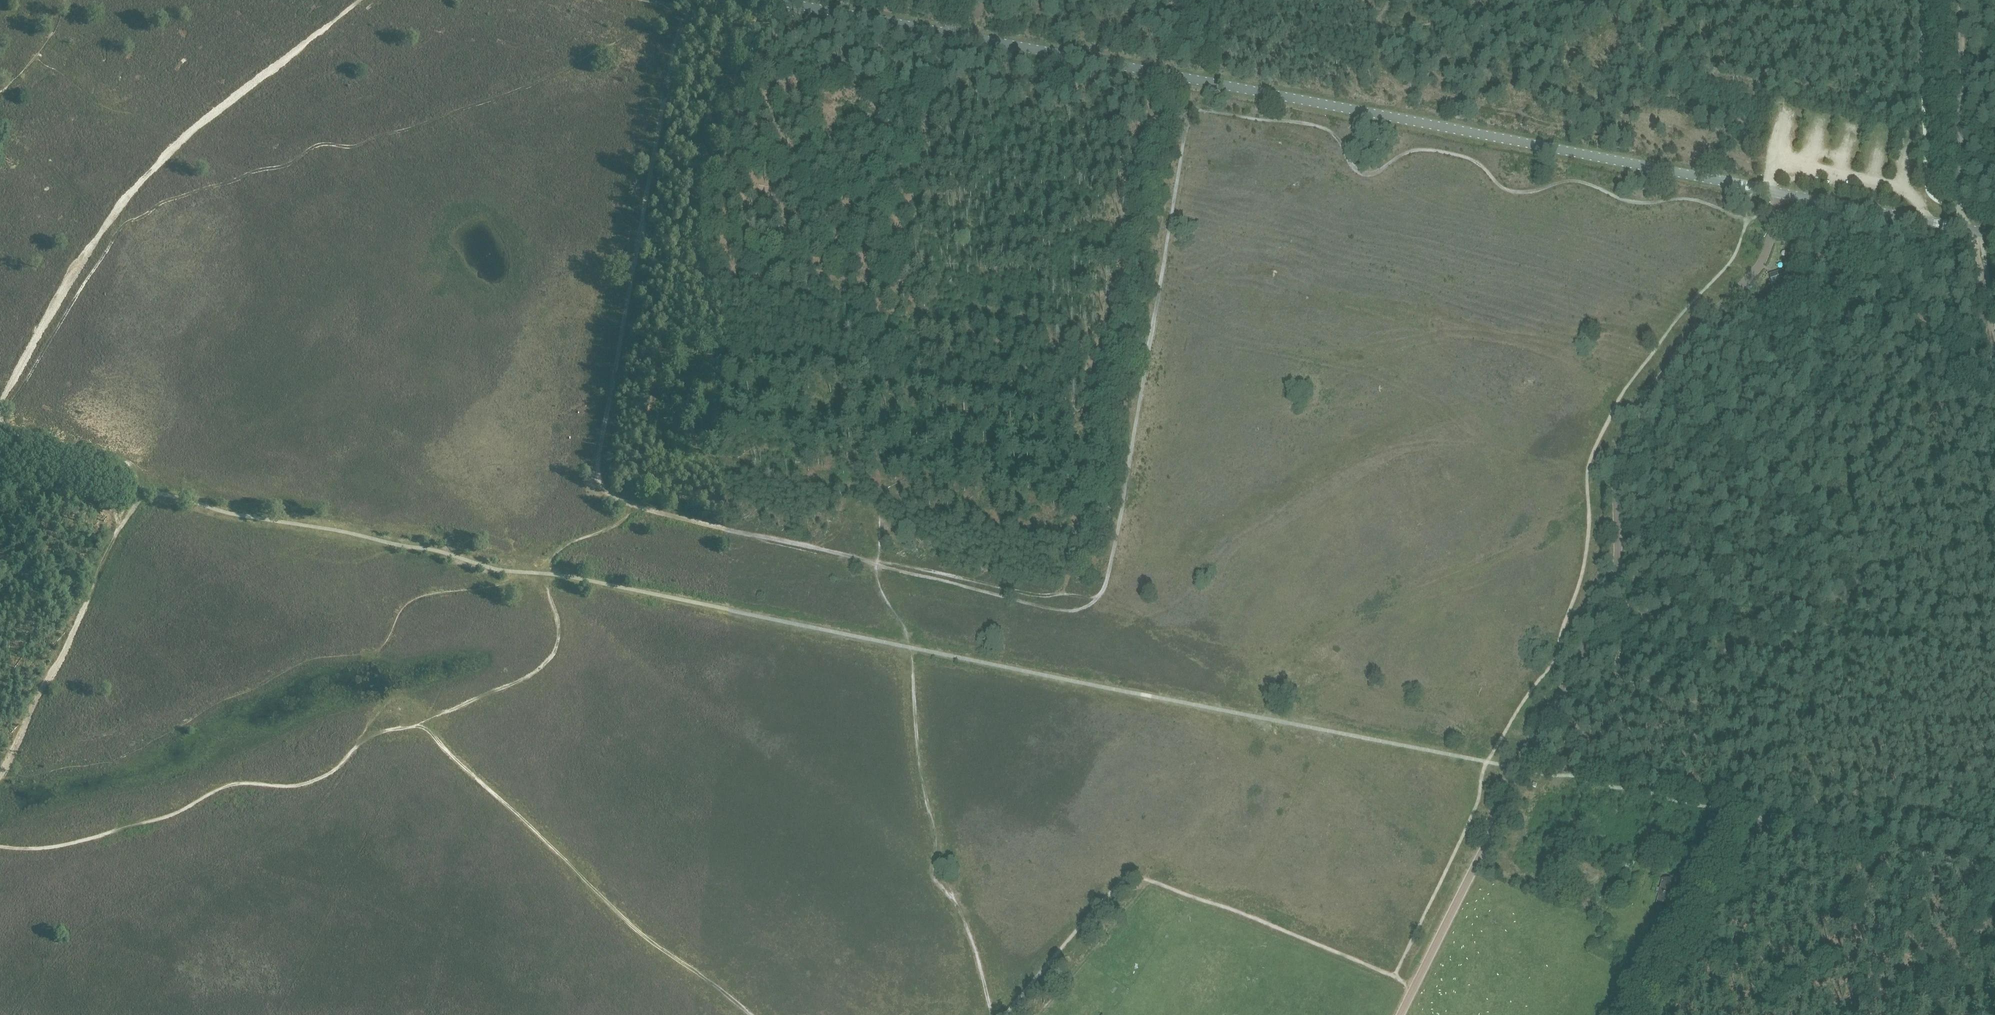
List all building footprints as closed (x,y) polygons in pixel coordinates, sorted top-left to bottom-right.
[(1789,283),(1789,282),(1794,278),(1793,276),(1788,278),(1786,273),(1770,278),(1773,288),(1789,283)] [(1683,857),(1695,859),(1697,848),(1685,846),(1683,857)] [(1670,870),(1681,859),(1677,855),(1666,866),(1670,870)] [(1099,994),(1097,999),(1106,1004),(1109,1000),(1099,994)]
